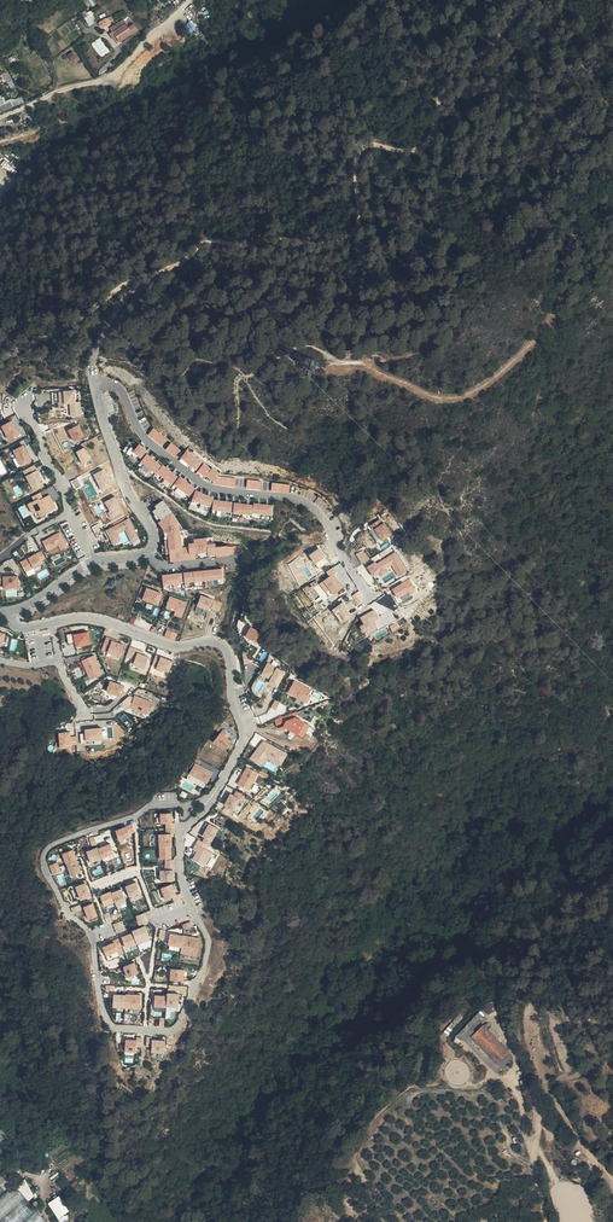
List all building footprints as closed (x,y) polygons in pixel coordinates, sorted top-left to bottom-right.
[(112,15),(100,20),(102,26),(115,22),(112,15)] [(116,24),(117,25),(120,29),(115,32),(113,28),(106,32),(109,37),(114,44),(117,49),(132,39),(131,37),(136,34),(133,29),(127,33),(120,21),(116,24)] [(111,47),(114,44),(109,37),(106,39),(111,47)] [(69,63),(70,62),(74,59),(71,55),(67,57),(66,58),(69,63)] [(0,62),(0,72),(3,77),(9,73),(2,61),(0,62)] [(0,95),(0,111),(25,103),(22,95),(5,101),(3,94),(0,95)] [(70,402),(71,415),(82,415),(81,401),(77,401),(76,389),(52,391),(53,403),(70,402)] [(2,424),(9,439),(19,435),(13,419),(2,424)] [(80,423),(69,429),(74,441),(86,436),(80,423)] [(154,427),(148,434),(162,446),(168,439),(154,427)] [(171,442),(166,449),(180,458),(184,451),(171,442)] [(124,451),(133,454),(136,446),(127,443),(124,451)] [(134,451),(142,457),(148,449),(140,443),(134,451)] [(25,444),(14,449),(22,465),(33,460),(25,444)] [(86,445),(76,451),(83,463),(93,457),(86,445)] [(181,459),(198,468),(203,458),(186,449),(181,459)] [(142,460),(172,484),(178,476),(148,451),(142,460)] [(198,470),(214,481),(220,472),(205,461),(198,470)] [(35,465),(23,469),(25,474),(37,470),(35,465)] [(150,473),(152,470),(144,465),(142,468),(150,473)] [(104,468),(94,473),(102,490),(113,485),(104,468)] [(33,490),(45,485),(37,469),(26,475),(33,490)] [(215,482),(235,487),(237,478),(216,474),(215,482)] [(174,483),(179,486),(176,490),(187,498),(196,486),(180,475),(174,483)] [(247,488),(261,489),(262,480),(248,478),(247,488)] [(272,482),(272,491),(290,492),(291,483),(272,482)] [(192,498),(211,506),(215,497),(197,488),(192,498)] [(58,508),(51,493),(44,496),(41,491),(33,495),(35,499),(28,502),(33,513),(38,510),(41,516),(58,508)] [(113,517),(125,511),(116,495),(105,501),(113,517)] [(155,504),(156,516),(165,531),(166,543),(162,545),(163,553),(170,552),(171,560),(196,558),(195,552),(208,551),(209,553),(216,553),(217,556),(230,554),(229,544),(217,545),(215,542),(207,542),(207,536),(200,537),(190,542),(188,542),(189,546),(183,546),(182,527),(165,498),(155,504)] [(192,499),(189,507),(199,511),(201,507),(206,509),(207,505),(192,499)] [(213,499),(213,510),(233,510),(233,499),(213,499)] [(273,515),(274,505),(234,501),(233,511),(273,515)] [(131,517),(124,520),(133,541),(140,538),(131,517)] [(390,535),(383,518),(369,524),(377,541),(390,535)] [(119,533),(129,529),(125,520),(106,528),(113,544),(122,539),(119,533)] [(59,545),(61,550),(69,546),(61,530),(43,539),(48,550),(59,545)] [(230,546),(230,554),(241,553),(240,545),(230,546)] [(391,545),(364,562),(367,567),(394,550),(391,545)] [(364,548),(356,553),(362,562),(370,557),(364,548)] [(28,575),(36,571),(33,566),(47,560),(43,549),(21,560),(28,575)] [(397,552),(368,566),(373,576),(380,573),(381,576),(389,572),(387,568),(393,565),(398,576),(407,571),(397,552)] [(327,571),(329,575),(321,582),(333,595),(344,586),(334,573),(337,570),(333,566),(327,571)] [(163,583),(224,578),(223,567),(162,573),(163,583)] [(19,575),(4,575),(4,587),(20,587),(19,575)] [(398,597),(409,591),(411,594),(417,590),(410,578),(392,588),(398,597)] [(146,587),(143,600),(160,604),(163,591),(146,587)] [(213,600),(201,594),(196,607),(209,611),(213,600)] [(176,610),(174,614),(182,617),(188,601),(170,595),(166,607),(176,610)] [(365,634),(378,629),(374,619),(379,617),(375,609),(360,615),(363,623),(361,624),(365,634)] [(245,637),(260,644),(265,635),(250,626),(245,637)] [(168,628),(165,636),(175,640),(178,632),(168,628)] [(90,631),(75,632),(76,646),(91,644),(90,631)] [(102,649),(121,656),(126,643),(106,636),(102,649)] [(134,653),(135,666),(148,666),(147,652),(134,653)] [(95,654),(82,659),(90,679),(104,674),(95,654)] [(170,672),(174,660),(161,655),(157,668),(170,672)] [(285,672),(268,662),(261,676),(270,680),(268,684),(276,688),(285,672)] [(106,691),(122,696),(125,684),(110,679),(106,691)] [(312,690),(294,680),(286,693),(304,704),(312,690)] [(128,694),(123,702),(129,706),(134,697),(128,694)] [(137,697),(137,712),(150,711),(149,697),(137,697)] [(274,720),(278,729),(283,728),(304,738),(310,726),(295,718),(293,714),(274,720)] [(81,733),(81,742),(104,740),(103,726),(85,728),(86,732),(81,733)] [(220,732),(213,741),(224,750),(232,741),(229,738),(231,735),(224,728),(220,732)] [(60,747),(72,746),(72,743),(77,743),(77,735),(71,735),(71,730),(59,730),(60,747)] [(264,740),(250,756),(260,766),(267,758),(281,766),(287,754),(264,740)] [(213,772),(195,762),(188,775),(206,785),(213,772)] [(258,773),(247,766),(238,784),(249,791),(258,773)] [(240,798),(230,793),(224,804),(234,809),(240,798)] [(172,814),(160,815),(161,825),(166,825),(173,824),(172,814)] [(219,830),(209,824),(202,836),(205,838),(203,842),(210,845),(219,830)] [(128,827),(115,832),(120,845),(131,841),(128,827)] [(171,846),(171,834),(166,834),(159,834),(159,847),(171,846)] [(95,837),(89,839),(92,847),(98,845),(95,837)] [(203,842),(198,839),(195,843),(207,850),(210,845),(203,842)] [(207,850),(195,843),(192,849),(196,852),(192,859),(204,868),(212,853),(207,850)] [(111,844),(97,849),(101,860),(115,855),(111,844)] [(164,860),(171,859),(171,846),(159,847),(159,860),(164,860)] [(97,849),(97,848),(85,852),(92,867),(103,863),(101,860),(97,849)] [(74,850),(61,855),(66,865),(78,861),(74,850)] [(175,868),(175,860),(164,860),(165,869),(175,868)] [(78,861),(66,865),(72,877),(83,874),(78,861)] [(58,863),(50,866),(53,875),(62,872),(58,863)] [(173,870),(160,871),(161,883),(174,881),(173,870)] [(86,882),(75,887),(81,902),(92,898),(86,882)] [(136,882),(125,887),(130,899),(141,894),(136,882)] [(172,885),(160,890),(164,900),(177,895),(172,885)] [(122,889),(112,893),(116,905),(117,908),(127,904),(122,889)] [(111,892),(99,896),(105,909),(116,905),(112,893),(111,892)] [(94,903),(83,908),(88,921),(99,917),(94,903)] [(145,912),(136,914),(139,924),(148,921),(145,912)] [(114,922),(116,931),(125,929),(123,921),(114,922)] [(183,924),(185,929),(193,926),(191,921),(183,924)] [(145,926),(131,931),(132,933),(137,945),(149,939),(145,926)] [(132,933),(121,937),(126,950),(137,945),(132,933)] [(183,935),(170,933),(168,946),(181,948),(183,935)] [(200,939),(183,935),(181,948),(180,954),(197,956),(200,939)] [(114,943),(102,948),(108,963),(120,957),(114,943)] [(135,962),(123,968),(127,978),(139,974),(135,962)] [(184,970),(171,968),(170,980),(183,981),(184,970)] [(179,993),(167,993),(167,995),(166,1005),(179,1006),(179,993)] [(142,995),(126,994),(126,996),(125,1010),(141,1011),(142,995)] [(126,996),(113,995),(112,1009),(125,1010),(126,996)] [(167,995),(154,995),(154,1009),(166,1009),(166,1005),(167,995)] [(484,1065),(485,1064),(484,1063),(495,1051),(468,1027),(462,1034),(458,1031),(470,1019),(464,1014),(442,1038),(447,1043),(450,1041),(478,1067),(484,1065)] [(165,1041),(153,1040),(153,1037),(147,1037),(146,1048),(152,1048),(152,1053),(164,1054),(165,1041)] [(136,1040),(125,1039),(125,1055),(135,1055),(135,1049),(136,1040)] [(489,1067),(485,1064),(484,1065),(478,1067),(484,1072),(489,1067)] [(8,1186),(7,1182),(0,1174),(0,1193),(8,1186)] [(18,1187),(12,1189),(0,1199),(0,1221),(48,1221),(18,1187)] [(59,1217),(70,1210),(60,1195),(49,1202),(59,1217)]
